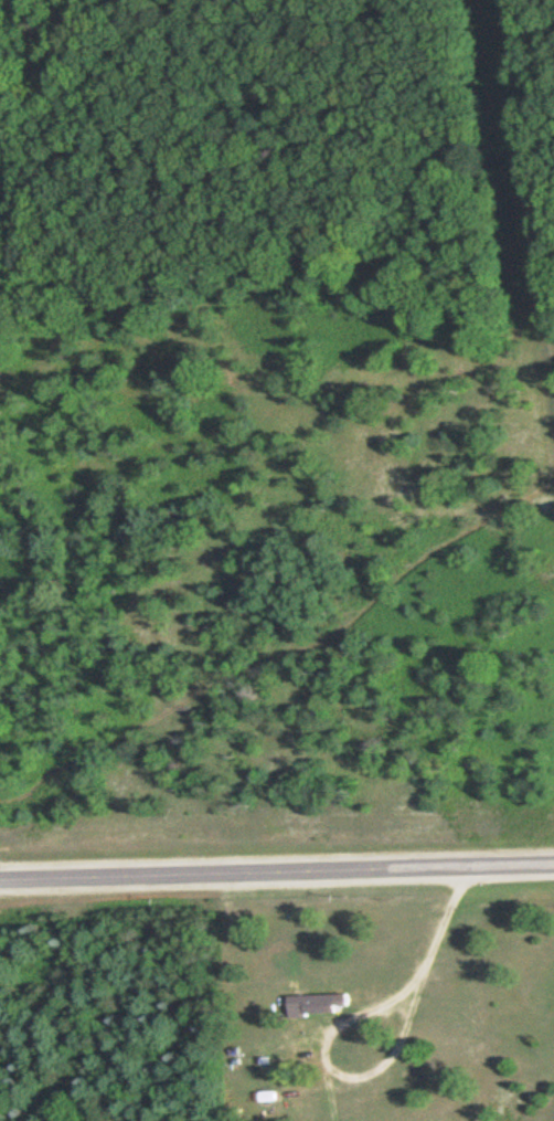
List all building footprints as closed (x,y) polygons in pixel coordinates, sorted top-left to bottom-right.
[(340,995),(291,996),(291,1008),(315,1008),(315,1016),(340,1015),(340,995)]
